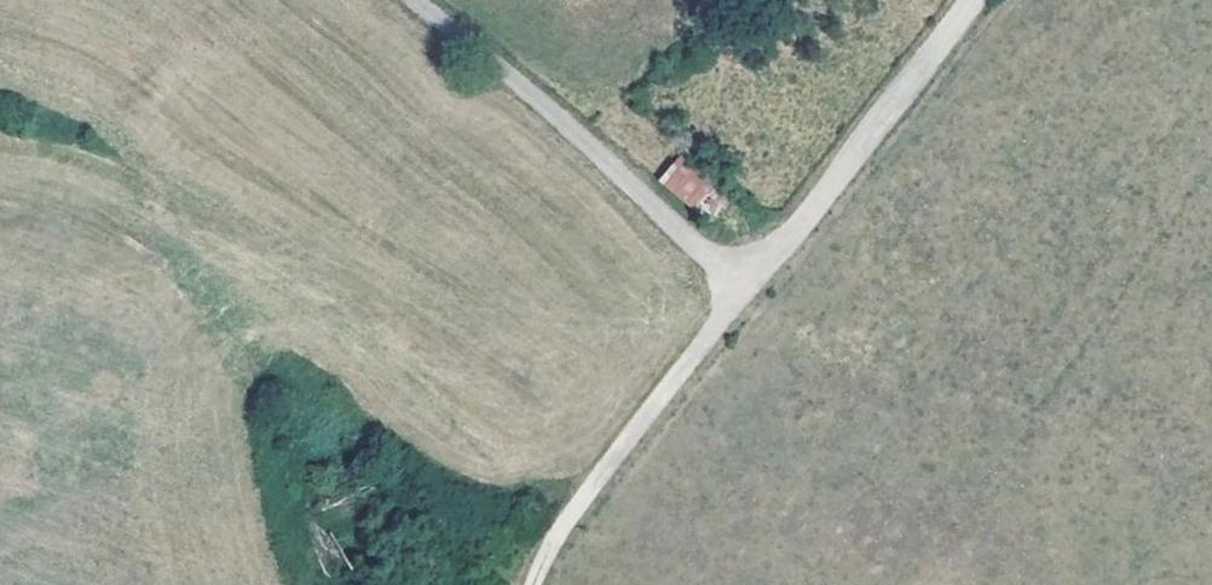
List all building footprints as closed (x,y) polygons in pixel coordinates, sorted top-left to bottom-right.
[(658,178),(691,210),(715,186),(682,153),(658,178)]
